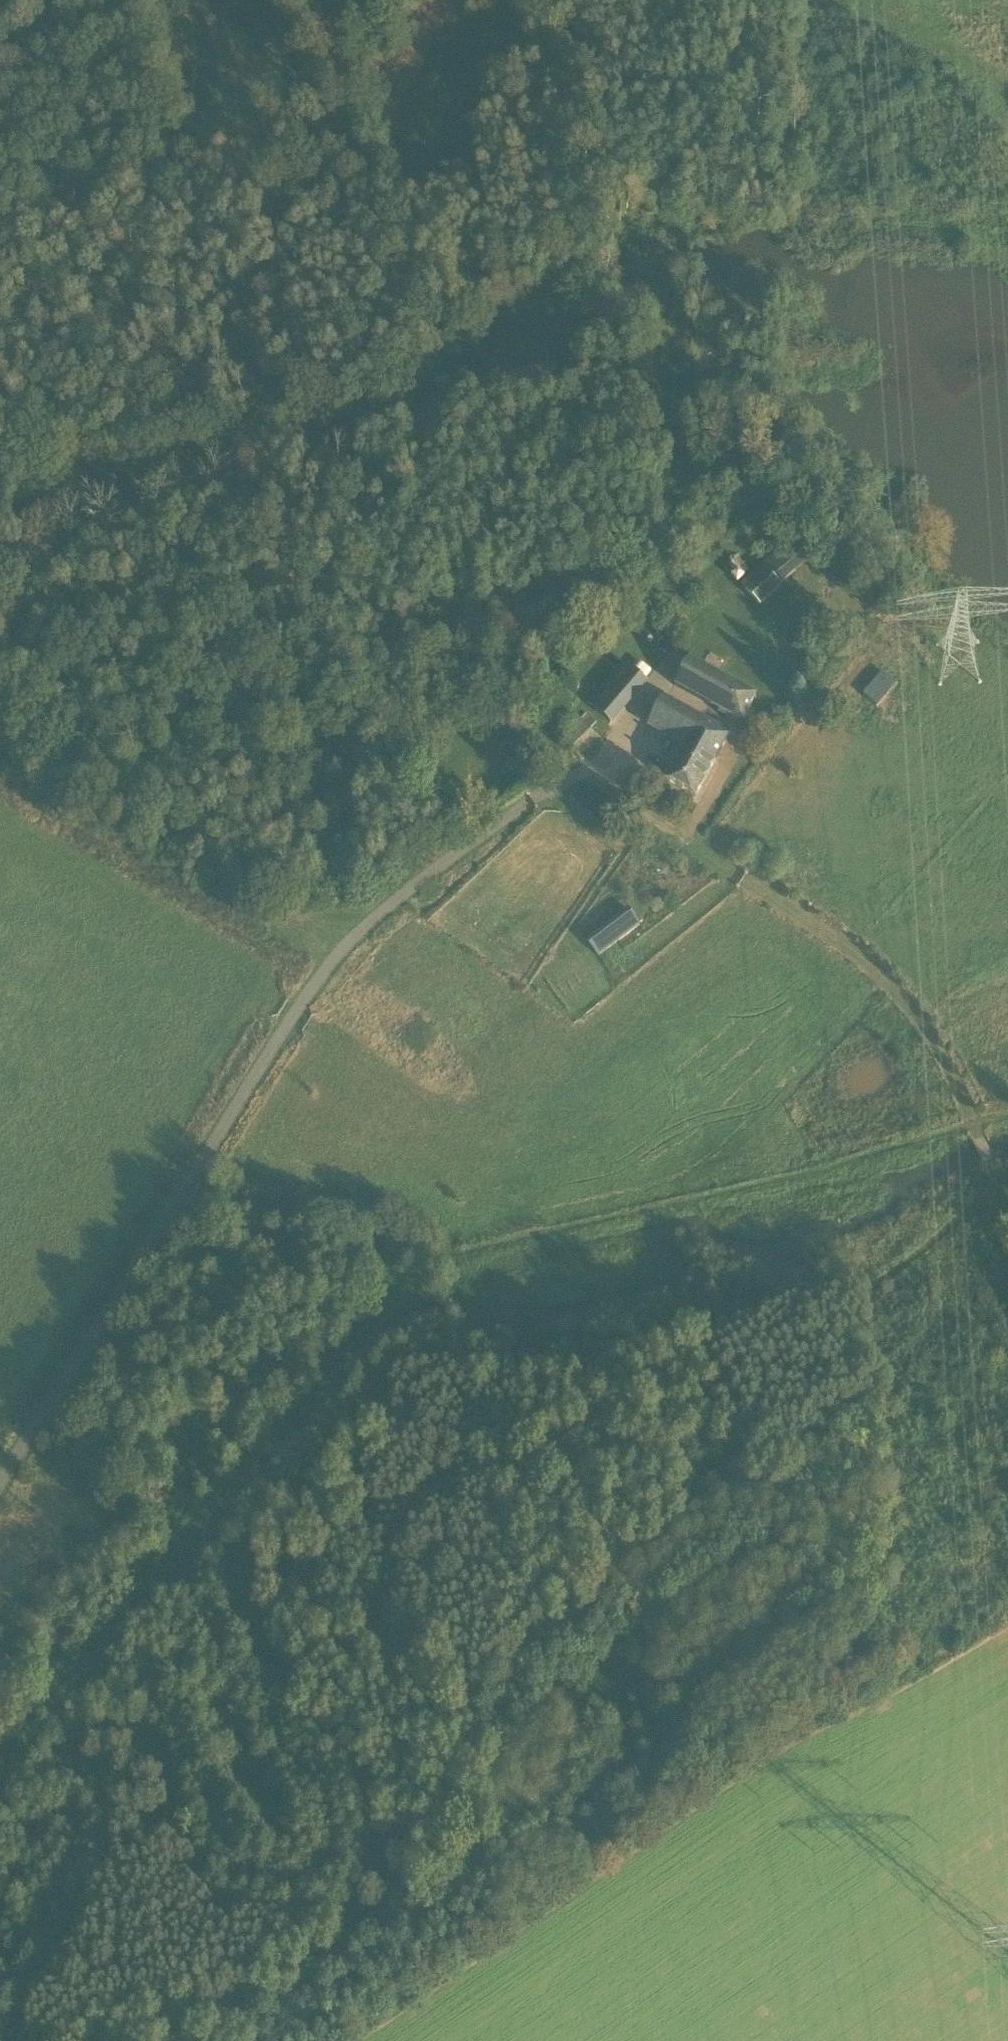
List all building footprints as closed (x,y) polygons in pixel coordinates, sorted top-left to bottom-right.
[(763,606),(782,587),(807,564),(786,540),(761,562),(764,565),(743,585),(763,606)] [(741,723),(755,696),(689,661),(675,687),(741,723)] [(589,705),(609,723),(648,681),(627,663),(589,705)] [(880,670),(863,695),(878,705),(895,680),(880,670)] [(696,796),(730,734),(664,699),(650,724),(680,741),(678,745),(682,747),(665,779),(696,796)] [(585,942),(597,958),(639,927),(627,911),(585,942)]
